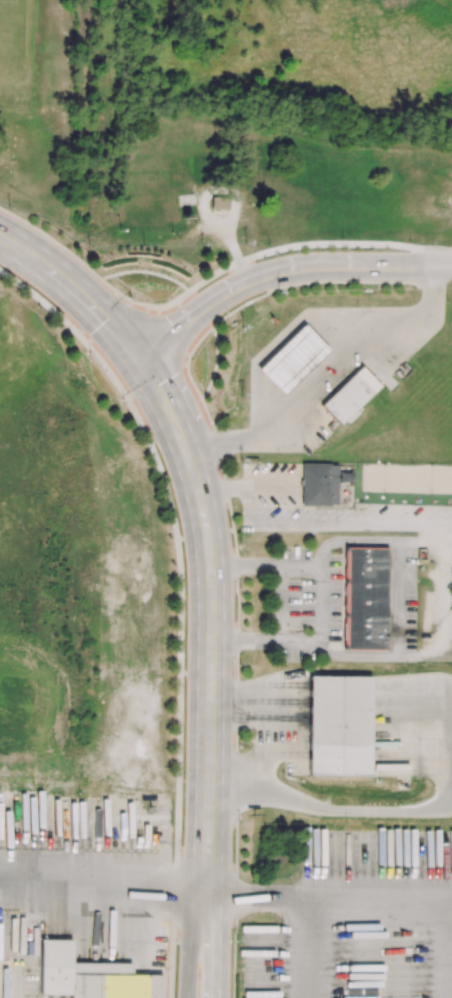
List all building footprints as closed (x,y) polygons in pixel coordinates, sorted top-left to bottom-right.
[(306,323),(260,368),(285,395),(331,349),(306,323)] [(362,365),(322,405),(342,424),(381,385),(362,365)] [(303,462),(302,505),(338,505),(339,463),(303,462)] [(344,548),(344,649),(386,649),(387,548),(344,548)] [(310,676),(309,775),(371,776),(372,677),(310,676)] [(41,995),(71,995),(71,997),(163,997),(163,975),(132,975),(132,963),(73,963),(73,940),(42,940),(41,995)]
